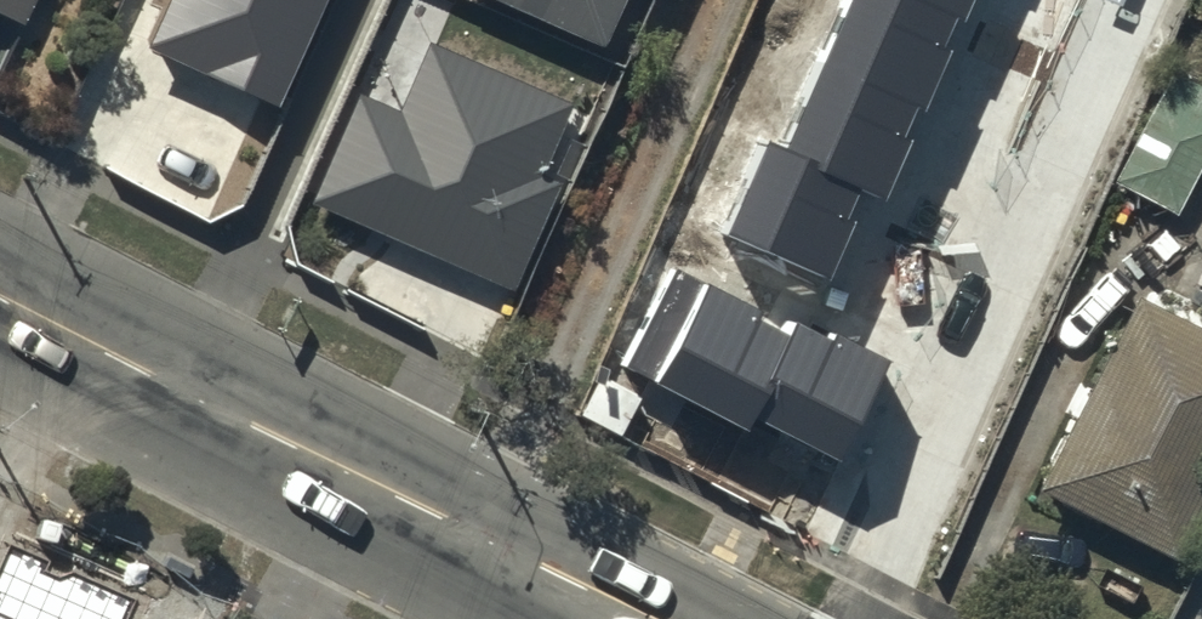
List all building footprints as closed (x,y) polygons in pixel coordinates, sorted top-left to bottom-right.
[(23,23),(35,0),(0,0),(0,12),(23,23)] [(152,38),(268,92),(311,0),(169,0),(152,38)] [(602,50),(624,0),(486,0),(602,50)] [(786,151),(760,139),(717,236),(829,284),(867,195),(887,203),(975,0),(852,0),(786,151)] [(570,103),(430,43),(401,111),(362,94),(314,203),(515,290),(561,183),(539,174),(570,103)] [(1114,179),(1171,207),(1201,145),(1201,86),(1169,70),(1114,179)] [(781,327),(669,271),(620,368),(747,433),(755,417),(836,459),(886,361),(789,311),(781,327)] [(1040,492),(1171,555),(1201,493),(1201,332),(1134,299),(1040,492)]
